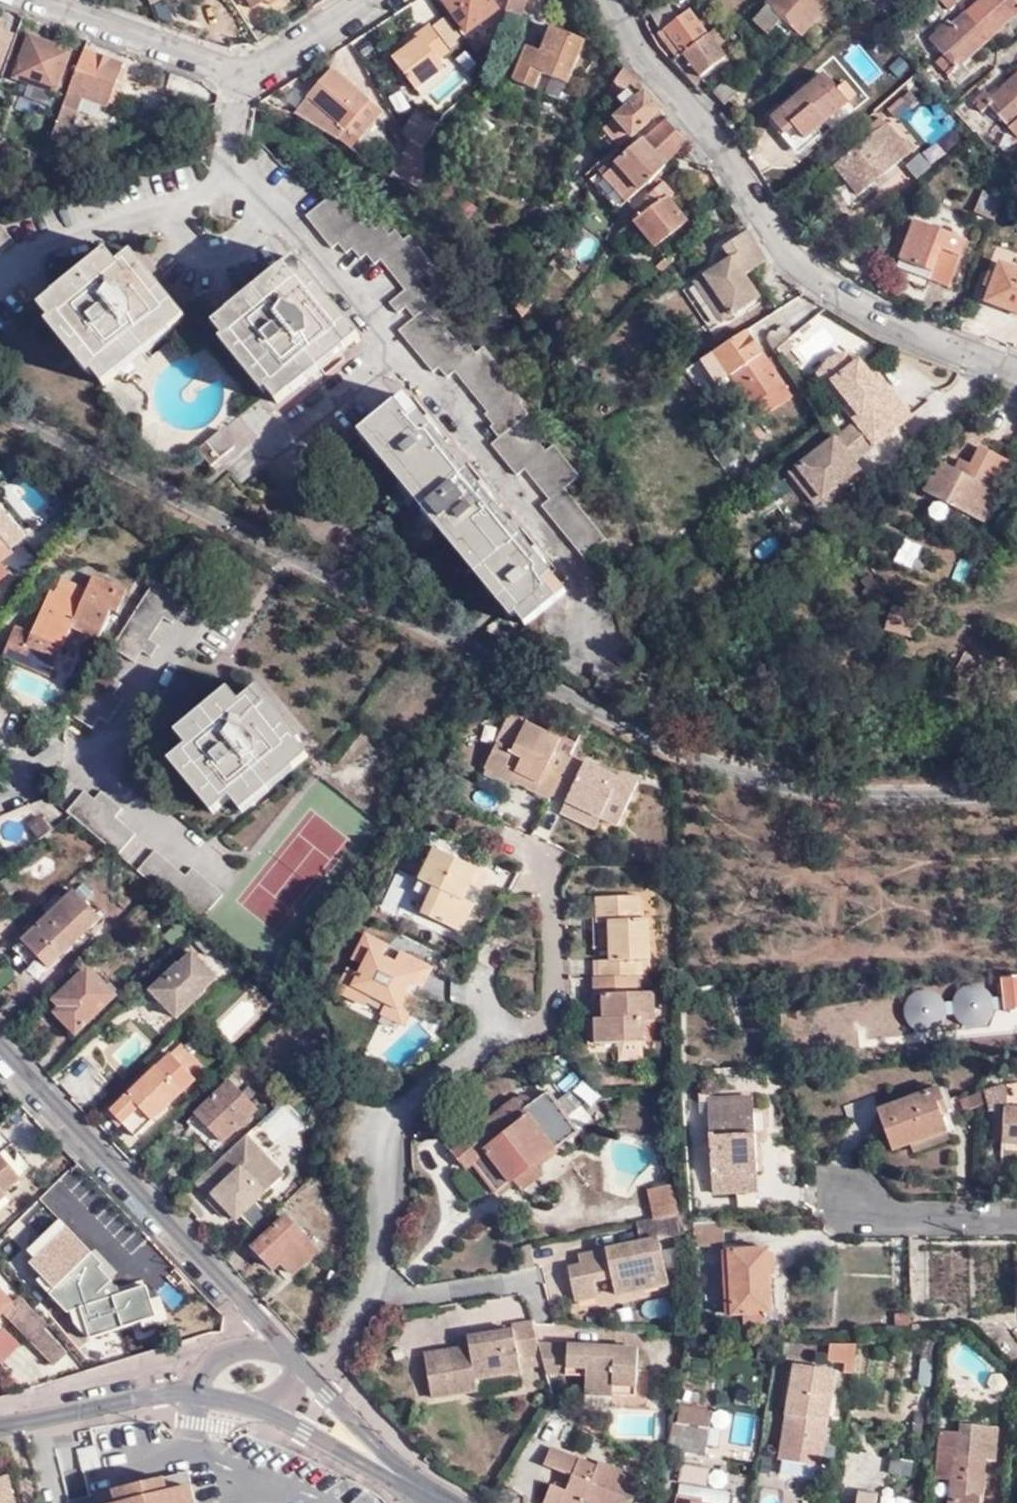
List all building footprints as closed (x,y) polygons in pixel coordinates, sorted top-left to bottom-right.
[(253,8),(266,0),(247,0),(253,8)] [(464,27),(498,3),(496,0),(444,0),(464,27)] [(499,13),(516,18),(522,0),(504,0),(499,13)] [(753,18),(768,30),(780,15),(800,31),(825,3),(822,0),(769,0),(753,18)] [(949,21),(946,17),(927,34),(951,61),(943,69),(951,77),(955,73),(959,77),(968,69),(961,62),(1016,11),(1016,12),(1016,0),(973,0),(949,21)] [(679,48),(682,51),(707,31),(688,6),(686,8),(702,30),(679,48)] [(662,26),(679,48),(702,30),(686,8),(662,26)] [(426,18),(414,27),(418,32),(405,41),(389,54),(411,85),(442,63),(435,52),(446,44),(426,18)] [(580,37),(549,24),(539,47),(526,41),(510,77),(528,85),(534,70),(561,82),(580,37)] [(682,51),(700,75),(733,48),(731,46),(743,37),(733,24),(721,33),(715,25),(707,31),(682,51)] [(657,31),(673,52),(676,50),(679,48),(662,26),(657,31)] [(418,32),(414,27),(401,36),(405,41),(418,32)] [(56,92),(71,52),(28,35),(12,77),(56,92)] [(124,65),(84,50),(50,144),(56,146),(58,141),(66,145),(85,97),(108,106),(124,65)] [(334,133),(366,95),(330,62),(290,109),(334,133)] [(659,106),(622,64),(607,88),(622,105),(601,124),(615,142),(659,106)] [(986,96),(981,90),(973,96),(977,100),(972,105),(980,113),(989,105),(1016,136),(1016,68),(986,96)] [(801,137),(813,127),(845,100),(820,70),(767,116),(781,133),(791,124),(801,137)] [(730,74),(711,90),(723,103),(742,85),(730,74)] [(898,118),(917,99),(909,92),(890,110),(898,118)] [(378,106),(366,95),(334,133),(345,143),(378,106)] [(906,118),(935,153),(952,138),(924,103),(906,118)] [(397,130),(406,136),(419,144),(434,119),(413,107),(397,130)] [(584,179),(596,192),(597,190),(612,208),(650,176),(687,139),(667,115),(625,150),(622,146),(597,168),(584,179)] [(903,138),(886,117),(833,162),(858,192),(915,143),(908,134),(903,138)] [(818,134),(813,127),(801,137),(791,124),(781,133),(778,136),(793,154),(818,134)] [(77,147),(94,139),(92,132),(75,138),(77,147)] [(406,136),(387,173),(417,185),(421,168),(419,144),(406,136)] [(639,198),(627,213),(650,244),(684,218),(667,194),(671,192),(660,178),(655,183),(649,188),(639,198)] [(972,207),(992,214),(999,193),(979,185),(972,207)] [(582,553),(604,534),(562,483),(575,472),(550,441),(543,446),(518,415),(525,410),(518,399),(520,397),(512,387),(514,384),(480,342),(472,349),(463,338),(457,343),(426,302),(440,290),(432,280),(424,285),(416,275),(430,263),(406,233),(399,237),(391,226),(385,230),(377,220),(370,225),(363,216),(357,221),(331,189),(299,213),(325,245),(334,239),(342,250),(349,245),(356,255),(363,250),(371,262),(377,257),(400,286),(386,298),(395,310),(402,304),(410,314),(395,325),(430,367),(435,363),(443,374),(452,368),(485,408),(482,411),(491,421),(487,424),(496,434),(489,440),(515,472),(522,466),(546,496),(539,502),(582,553)] [(913,218),(909,230),(904,244),(900,256),(931,266),(930,271),(950,278),(964,236),(913,218)] [(11,239),(0,225),(0,247),(11,239)] [(762,250),(747,226),(723,241),(731,252),(695,276),(721,317),(758,292),(744,271),(740,265),(762,250)] [(904,244),(909,230),(899,227),(895,241),(904,244)] [(104,248),(36,305),(100,382),(182,312),(129,249),(115,261),(104,248)] [(740,265),(744,271),(766,256),(762,250),(740,265)] [(292,254),(210,320),(274,399),(356,332),(292,254)] [(997,257),(985,294),(1016,305),(1016,264),(997,257)] [(744,327),(684,368),(688,373),(705,363),(715,378),(728,370),(757,413),(789,392),(762,349),(760,351),(744,327)] [(800,335),(792,352),(816,362),(823,345),(800,335)] [(856,418),(833,435),(851,460),(855,458),(907,415),(872,374),(858,356),(853,360),(845,350),(830,355),(822,366),(848,398),(843,401),(856,418)] [(818,370),(843,401),(848,398),(822,366),(818,370)] [(872,374),(907,415),(911,412),(877,370),(872,374)] [(563,587),(547,568),(532,550),(494,505),(476,483),(439,439),(423,419),(401,392),(359,426),(522,621),(563,587)] [(429,414),(423,419),(439,439),(445,435),(429,414)] [(217,426),(194,445),(207,462),(231,443),(217,426)] [(851,460),(833,435),(798,462),(815,483),(808,488),(817,500),(848,476),(841,467),(851,460)] [(855,458),(851,460),(857,468),(861,465),(855,458)] [(1000,481),(967,465),(964,471),(939,459),(924,488),(981,518),(1000,481)] [(857,468),(851,460),(841,467),(848,476),(857,468)] [(815,483),(798,462),(791,467),(808,488),(815,483)] [(476,483),(494,505),(500,499),(482,478),(476,483)] [(0,562),(13,550),(10,546),(25,533),(1,503),(0,504),(0,562)] [(903,539),(895,560),(913,567),(921,545),(903,539)] [(532,550),(547,568),(553,565),(538,545),(532,550)] [(0,562),(0,581),(9,572),(0,562)] [(30,632),(24,630),(14,626),(2,656),(48,675),(68,626),(95,638),(108,609),(115,612),(124,589),(90,576),(85,589),(60,578),(54,592),(48,589),(34,623),(30,632)] [(185,595),(154,577),(111,646),(133,658),(139,648),(150,654),(158,641),(148,636),(161,613),(171,619),(185,595)] [(918,600),(887,591),(878,623),(908,633),(918,600)] [(30,632),(34,623),(28,620),(24,630),(30,632)] [(975,656),(962,646),(939,676),(953,687),(975,656)] [(225,682),(173,728),(184,740),(167,755),(212,807),(230,793),(242,806),(307,749),(295,735),(300,731),(278,706),(254,680),(236,695),(225,682)] [(516,695),(510,688),(499,697),(505,704),(516,695)] [(548,791),(568,751),(554,745),(558,735),(524,719),(510,746),(495,738),(481,766),(546,796),(548,791)] [(568,751),(572,742),(558,735),(554,745),(568,751)] [(620,774),(568,751),(548,791),(563,799),(600,817),(616,825),(639,780),(621,771),(620,774)] [(85,785),(67,807),(72,811),(119,850),(138,827),(116,810),(122,802),(100,785),(95,793),(85,785)] [(595,827),(600,817),(563,799),(559,811),(595,827)] [(30,822),(40,835),(54,824),(43,812),(30,822)] [(156,843),(139,866),(159,883),(201,918),(226,886),(195,861),(188,869),(156,843)] [(426,892),(418,909),(461,929),(474,900),(462,895),(467,881),(480,887),(488,870),(431,844),(415,874),(416,875),(412,885),(426,892)] [(405,903),(418,909),(426,892),(412,885),(405,903)] [(73,887),(22,934),(48,963),(100,915),(73,887)] [(595,975),(635,973),(641,973),(641,958),(650,958),(649,917),(640,917),(640,892),(594,895),(594,921),(604,921),(605,957),(595,958),(595,975)] [(387,943),(366,933),(352,961),(358,963),(354,972),(348,970),(338,989),(368,1004),(371,998),(385,1004),(381,1011),(401,1022),(415,995),(408,991),(413,980),(421,985),(431,965),(400,950),(396,958),(382,952),(387,943)] [(48,963),(22,934),(11,943),(41,973),(50,965),(48,963)] [(177,962),(152,988),(179,1014),(205,989),(204,985),(216,975),(192,949),(179,963),(177,962)] [(90,964),(54,996),(67,1010),(61,1016),(77,1032),(118,993),(90,964)] [(595,975),(590,976),(590,992),(598,991),(599,1015),(591,1015),(592,1042),(642,1040),(642,1020),(652,1021),(651,989),(636,990),(635,973),(595,975)] [(990,1017),(1016,1015),(1016,984),(987,987),(990,1017)] [(183,1043),(173,1052),(200,1079),(209,1069),(183,1043)] [(200,1079),(173,1052),(113,1109),(140,1137),(200,1079)] [(231,1079),(196,1112),(224,1140),(259,1108),(231,1079)] [(1001,1085),(980,1090),(984,1104),(985,1109),(1003,1109),(1004,1091),(1001,1085)] [(892,1150),(912,1143),(945,1131),(947,1130),(939,1105),(943,1104),(937,1087),(877,1108),(892,1150)] [(502,1189),(515,1178),(535,1161),(577,1126),(545,1090),(527,1105),(516,1092),(451,1147),(471,1170),(480,1164),(502,1189)] [(962,1112),(980,1106),(984,1104),(980,1090),(958,1099),(962,1112)] [(750,1133),(757,1132),(756,1099),(712,1100),(712,1111),(750,1111),(750,1133)] [(1005,1108),(1003,1143),(1016,1144),(1016,1109),(1005,1108)] [(760,1190),(757,1132),(750,1133),(750,1111),(712,1111),(716,1191),(760,1190)] [(224,1140),(196,1112),(186,1120),(214,1149),(224,1140)] [(945,1131),(912,1143),(915,1152),(948,1140),(945,1131)] [(287,1177),(248,1135),(205,1176),(218,1193),(215,1196),(220,1201),(223,1197),(230,1204),(230,1212),(239,1221),(287,1177)] [(331,1142),(329,1158),(341,1160),(343,1143),(331,1142)] [(8,1191),(5,1187),(22,1174),(1,1149),(0,1150),(0,1198),(8,1191)] [(535,1161),(515,1178),(522,1188),(544,1170),(535,1161)] [(205,1176),(196,1185),(211,1200),(215,1196),(218,1193),(205,1176)] [(91,1209),(63,1177),(27,1210),(64,1250),(84,1231),(77,1222),(91,1209)] [(646,1189),(652,1218),(677,1213),(670,1184),(646,1189)] [(224,1217),(230,1212),(230,1204),(223,1197),(220,1201),(215,1196),(211,1200),(209,1202),(224,1217)] [(652,1218),(636,1221),(641,1241),(644,1251),(626,1255),(623,1246),(589,1253),(591,1262),(581,1265),(569,1267),(576,1301),(599,1296),(596,1281),(613,1277),(618,1295),(670,1283),(660,1240),(685,1235),(685,1211),(677,1213),(652,1218)] [(286,1217),(254,1247),(274,1268),(282,1262),(293,1274),(317,1251),(286,1217)] [(722,1219),(692,1220),(692,1244),(723,1243),(722,1219)] [(644,1251),(641,1241),(623,1246),(626,1255),(644,1251)] [(728,1315),(740,1314),(764,1314),(763,1281),(769,1281),(768,1248),(755,1248),(755,1243),(722,1244),(723,1249),(727,1249),(728,1315)] [(722,1315),(728,1315),(727,1249),(723,1249),(720,1249),(722,1315)] [(578,1256),(581,1265),(591,1262),(589,1253),(578,1256)] [(332,1288),(340,1274),(331,1269),(322,1283),(332,1288)] [(15,1302),(0,1285),(0,1316),(15,1302)] [(31,1343),(44,1332),(47,1330),(28,1306),(11,1319),(31,1343)] [(764,1314),(740,1314),(741,1333),(764,1331),(764,1314)] [(894,1316),(894,1332),(912,1331),(911,1315),(894,1316)] [(538,1344),(532,1322),(509,1326),(508,1332),(465,1338),(466,1349),(456,1349),(421,1355),(430,1398),(477,1390),(475,1378),(519,1372),(519,1369),(517,1359),(541,1355),(538,1344)] [(65,1356),(44,1332),(31,1343),(52,1368),(65,1356)] [(466,1349),(465,1338),(456,1339),(456,1349),(466,1349)] [(935,1340),(924,1340),(920,1388),(930,1389),(935,1340)] [(544,1366),(546,1375),(568,1376),(569,1346),(538,1344),(541,1355),(544,1366)] [(796,1346),(784,1344),(782,1355),(794,1357),(796,1346)] [(855,1377),(859,1349),(834,1345),(832,1363),(847,1365),(846,1375),(855,1377)] [(569,1346),(568,1376),(586,1377),(588,1347),(569,1346)] [(588,1347),(586,1377),(585,1396),(635,1398),(639,1350),(588,1347)] [(519,1369),(544,1366),(541,1355),(517,1359),(519,1369)] [(778,1459),(780,1460),(818,1466),(820,1466),(837,1372),(795,1364),(778,1459)] [(925,1417),(915,1416),(913,1436),(922,1437),(925,1417)] [(672,1423),(668,1448),(714,1456),(718,1431),(672,1423)] [(960,1426),(959,1435),(939,1433),(935,1478),(952,1479),(950,1502),(980,1502),(984,1460),(994,1460),(997,1429),(960,1426)] [(95,1446),(78,1450),(83,1472),(100,1468),(95,1446)] [(594,1502),(597,1502),(632,1502),(642,1474),(599,1459),(598,1463),(550,1448),(544,1466),(557,1470),(572,1475),(568,1487),(553,1482),(545,1502),(585,1502),(586,1500),(588,1493),(597,1495),(594,1502)] [(818,1466),(780,1460),(778,1474),(815,1481),(818,1466)] [(572,1475),(557,1470),(553,1482),(568,1487),(572,1475)] [(115,1490),(118,1502),(120,1502),(177,1490),(180,1502),(195,1502),(188,1472),(115,1490)] [(5,1477),(0,1478),(0,1502),(11,1502),(5,1477)] [(731,1493),(679,1485),(677,1496),(693,1500),(693,1502),(729,1502),(731,1493)] [(115,1490),(106,1492),(67,1501),(68,1502),(118,1502),(115,1490)] [(177,1490),(120,1502),(180,1502),(177,1490)] [(586,1500),(594,1502),(597,1495),(588,1493),(586,1500)] [(878,1495),(861,1493),(859,1502),(877,1502),(878,1495)]
